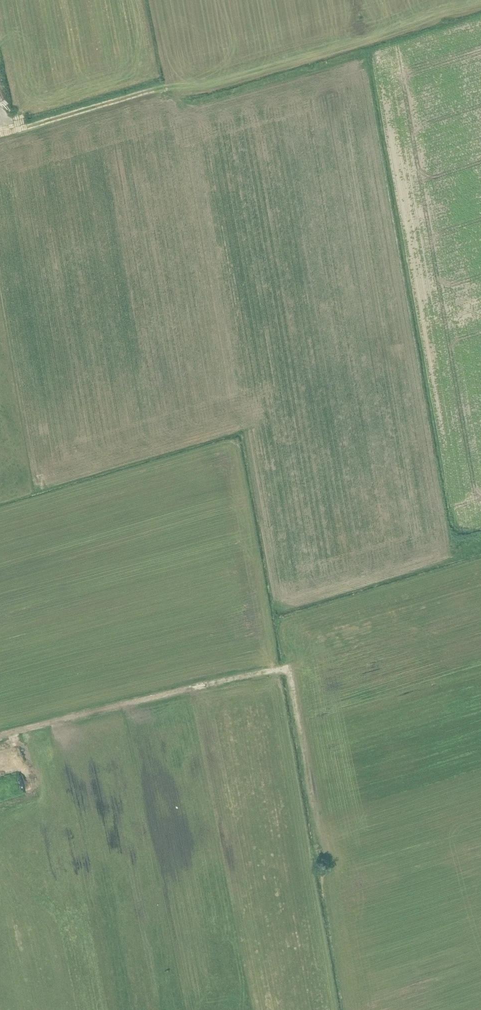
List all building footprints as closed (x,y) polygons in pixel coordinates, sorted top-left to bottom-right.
[(10,757),(8,751),(0,754),(0,760),(10,757)]
